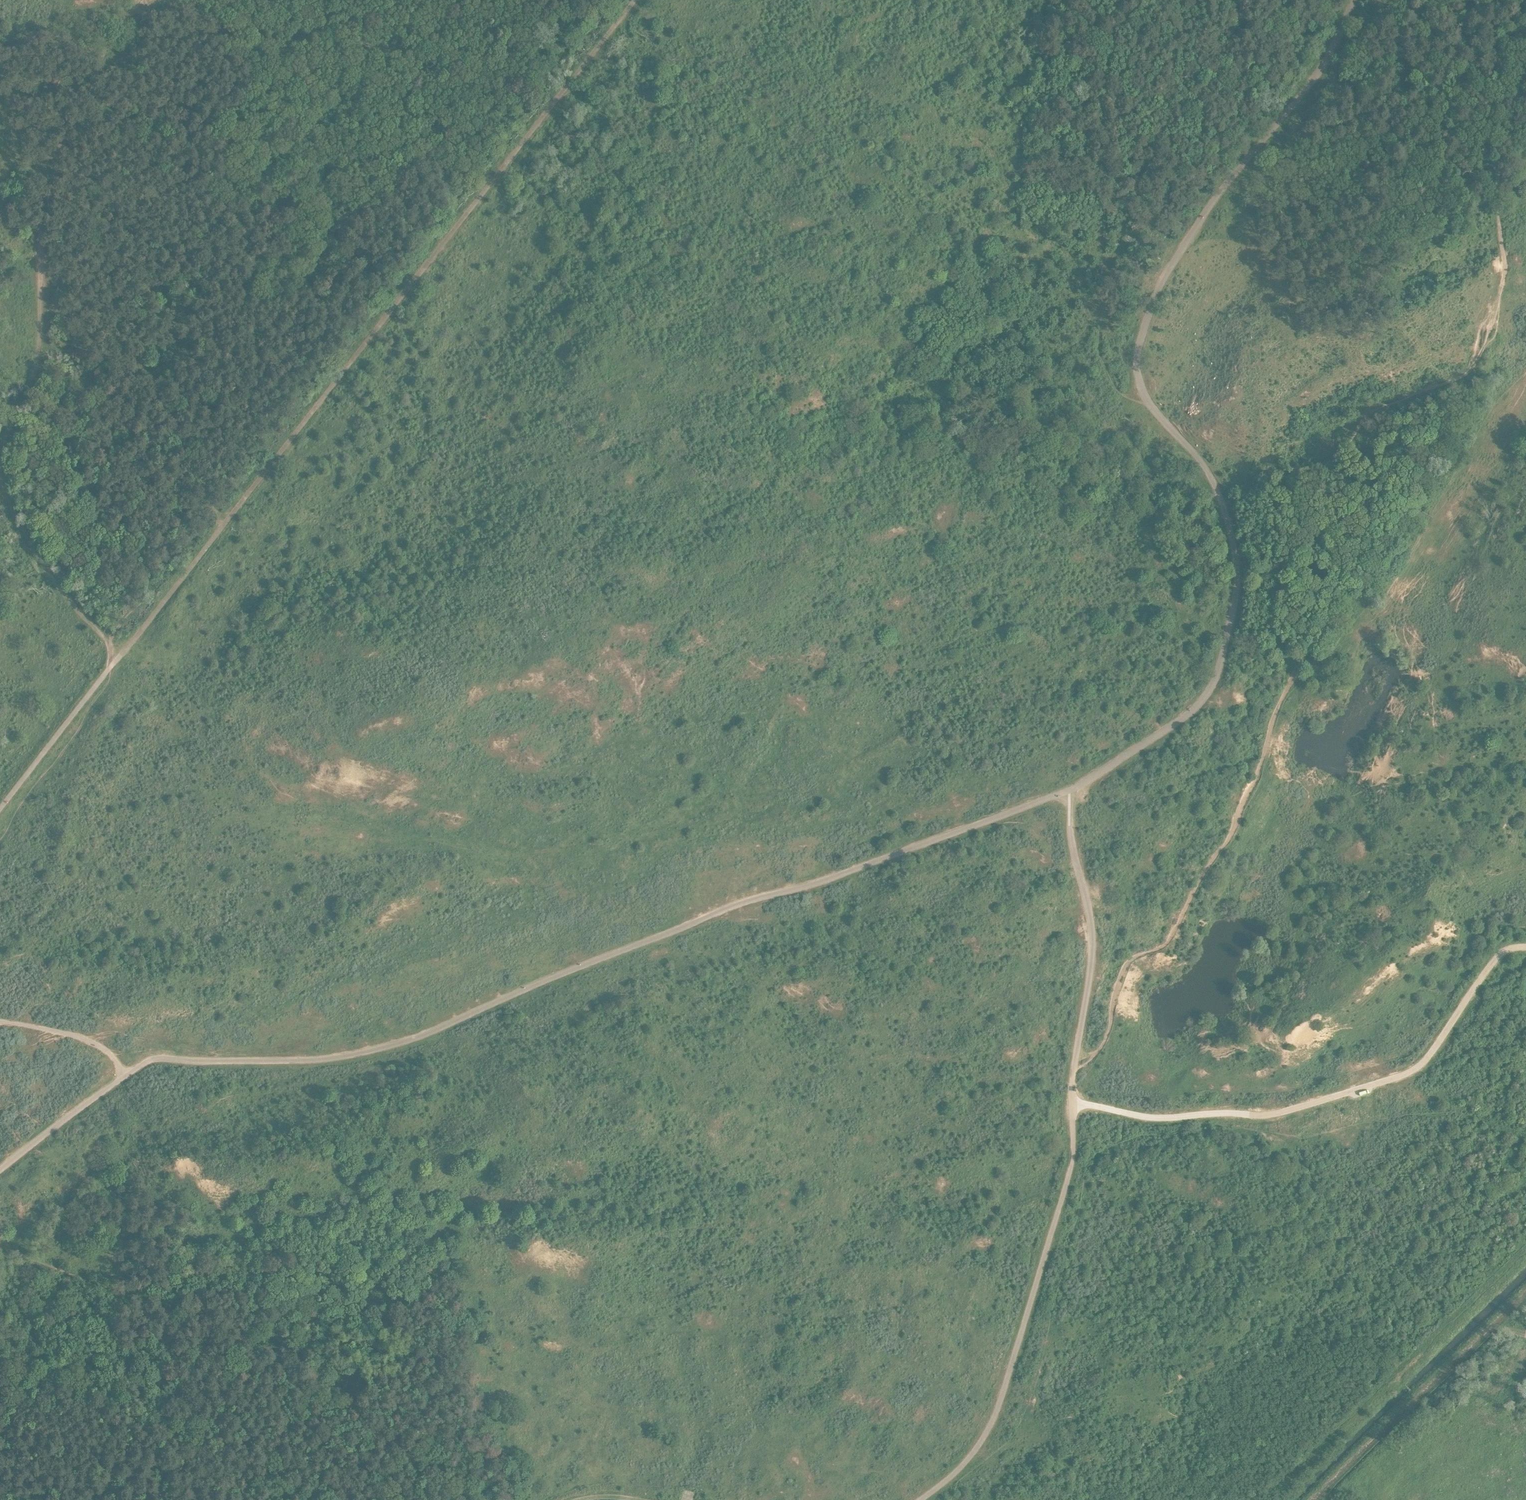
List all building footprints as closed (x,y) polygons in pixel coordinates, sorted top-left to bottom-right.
[(118,665),(125,658),(121,655),(115,662),(118,665)]
